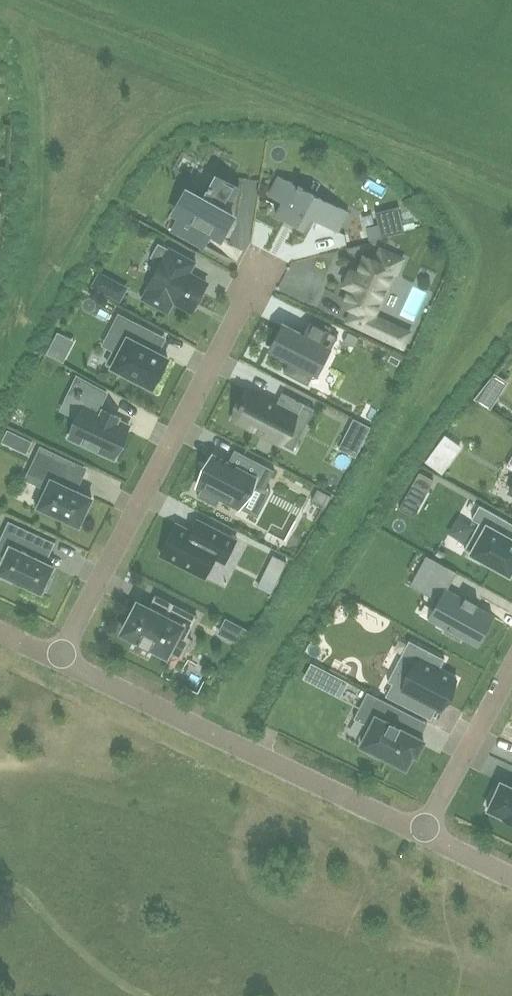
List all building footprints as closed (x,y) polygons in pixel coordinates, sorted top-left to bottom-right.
[(204,199),(191,192),(187,189),(175,211),(179,214),(171,228),(203,245),(203,244),(210,231),(216,235),(221,237),(222,236),(231,218),(231,220),(233,220),(239,181),(238,181),(237,187),(217,176),(211,186),(209,185),(207,189),(209,190),(204,199)] [(348,212),(287,180),(277,200),(282,202),(275,214),(304,229),(310,217),(338,231),(348,212)] [(168,313),(174,300),(188,308),(193,300),(197,301),(206,284),(189,274),(196,262),(169,247),(169,248),(158,243),(150,257),(161,263),(141,298),(168,313)] [(354,308),(348,320),(376,333),(382,319),(378,317),(398,273),(396,272),(402,258),(381,248),(375,260),(364,255),(357,272),(350,269),(344,283),(350,286),(343,303),(354,308)] [(153,387),(168,358),(147,346),(154,332),(119,313),(110,330),(121,336),(107,363),(153,387)] [(286,324),(271,352),(289,361),(284,373),(308,385),(327,348),(331,350),(337,336),(329,332),(331,327),(312,318),(304,333),(286,324)] [(129,426),(116,420),(118,416),(104,409),(102,413),(97,411),(100,405),(106,392),(79,377),(72,392),(87,399),(69,436),(115,458),(129,426)] [(305,427),(314,409),(282,392),(276,404),(249,390),(243,402),(242,402),(239,407),(240,407),(234,419),(280,443),(292,420),(305,427)] [(273,467),(234,447),(227,460),(213,453),(197,483),(201,485),(196,493),(216,503),(220,495),(238,504),(251,479),(264,485),(273,467)] [(39,451),(29,472),(46,480),(35,504),(79,525),(92,498),(60,483),(69,465),(39,451)] [(448,462),(433,451),(425,461),(441,472),(448,462)] [(426,492),(433,479),(419,472),(412,484),(426,492)] [(325,507),(331,496),(317,488),(311,499),(325,507)] [(507,520),(479,505),(472,518),(479,522),(464,549),(468,551),(466,554),(480,562),(482,559),(510,574),(511,570),(511,539),(501,533),(507,520)] [(224,563),(237,539),(198,519),(192,531),(176,523),(160,554),(204,577),(214,558),(224,563)] [(9,522),(0,542),(0,553),(6,556),(0,569),(0,572),(2,573),(0,577),(13,582),(14,579),(42,592),(44,589),(47,591),(53,578),(50,576),(54,567),(35,558),(44,538),(9,522)] [(427,556),(416,575),(427,580),(437,562),(427,556)] [(492,615),(476,607),(478,603),(465,596),(463,600),(446,590),(430,618),(448,628),(446,631),(460,639),(462,635),(477,643),(492,615)] [(164,617),(139,604),(134,612),(132,611),(126,622),(129,623),(124,632),(140,640),(140,641),(139,641),(138,642),(151,648),(152,647),(151,647),(151,646),(167,654),(182,627),(189,631),(197,616),(171,602),(164,617)] [(392,683),(385,696),(417,712),(423,700),(441,709),(447,698),(447,699),(450,694),(449,694),(457,679),(439,670),(445,659),(409,640),(408,641),(423,649),(413,668),(398,660),(387,681),(392,683)] [(368,692),(355,718),(371,726),(361,744),(365,746),(363,749),(377,756),(378,753),(405,766),(412,752),(416,754),(423,739),(399,728),(400,726),(398,726),(405,711),(368,692)] [(502,782),(503,782),(501,781),(500,783),(496,792),(493,790),(487,803),(489,804),(488,806),(487,808),(489,809),(503,816),(511,821),(511,787),(502,782)]
